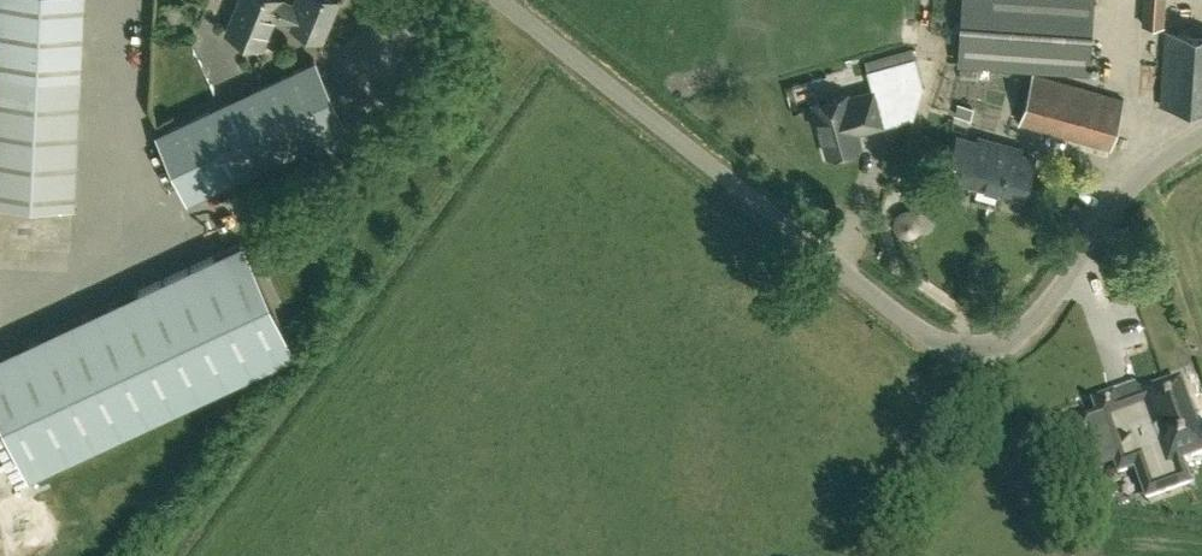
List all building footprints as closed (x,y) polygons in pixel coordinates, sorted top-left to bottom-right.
[(84,0),(0,0),(0,202),(75,206),(84,0)] [(282,0),(240,0),(227,33),(262,48),(275,17),(282,0)] [(338,0),(297,0),(295,5),(284,0),(282,0),(275,17),(292,24),(323,37),(338,0)] [(1093,0),(963,0),(959,62),(1089,70),(1093,0)] [(1167,0),(1144,0),(1143,24),(1165,26),(1167,0)] [(1166,31),(1161,105),(1201,108),(1201,33),(1166,31)] [(322,151),(351,138),(346,126),(347,126),(316,60),(159,133),(189,199),(317,140),(322,151)] [(1111,149),(1125,100),(1034,74),(1020,124),(1111,149)] [(884,125),(874,90),(848,97),(847,95),(814,104),(828,155),(835,153),(838,157),(849,154),(850,149),(862,146),(856,127),(864,125),(865,130),(884,125)] [(1023,197),(1034,157),(959,136),(947,176),(1023,197)] [(305,157),(316,152),(312,145),(302,149),(305,157)] [(243,241),(0,354),(0,414),(29,476),(295,352),(243,241)] [(1180,379),(1142,393),(1145,401),(1133,406),(1132,404),(1128,402),(1118,406),(1115,395),(1094,403),(1099,417),(1086,421),(1081,433),(1091,462),(1103,468),(1116,464),(1120,475),(1136,468),(1147,500),(1190,483),(1182,461),(1201,453),(1201,440),(1180,379)]
